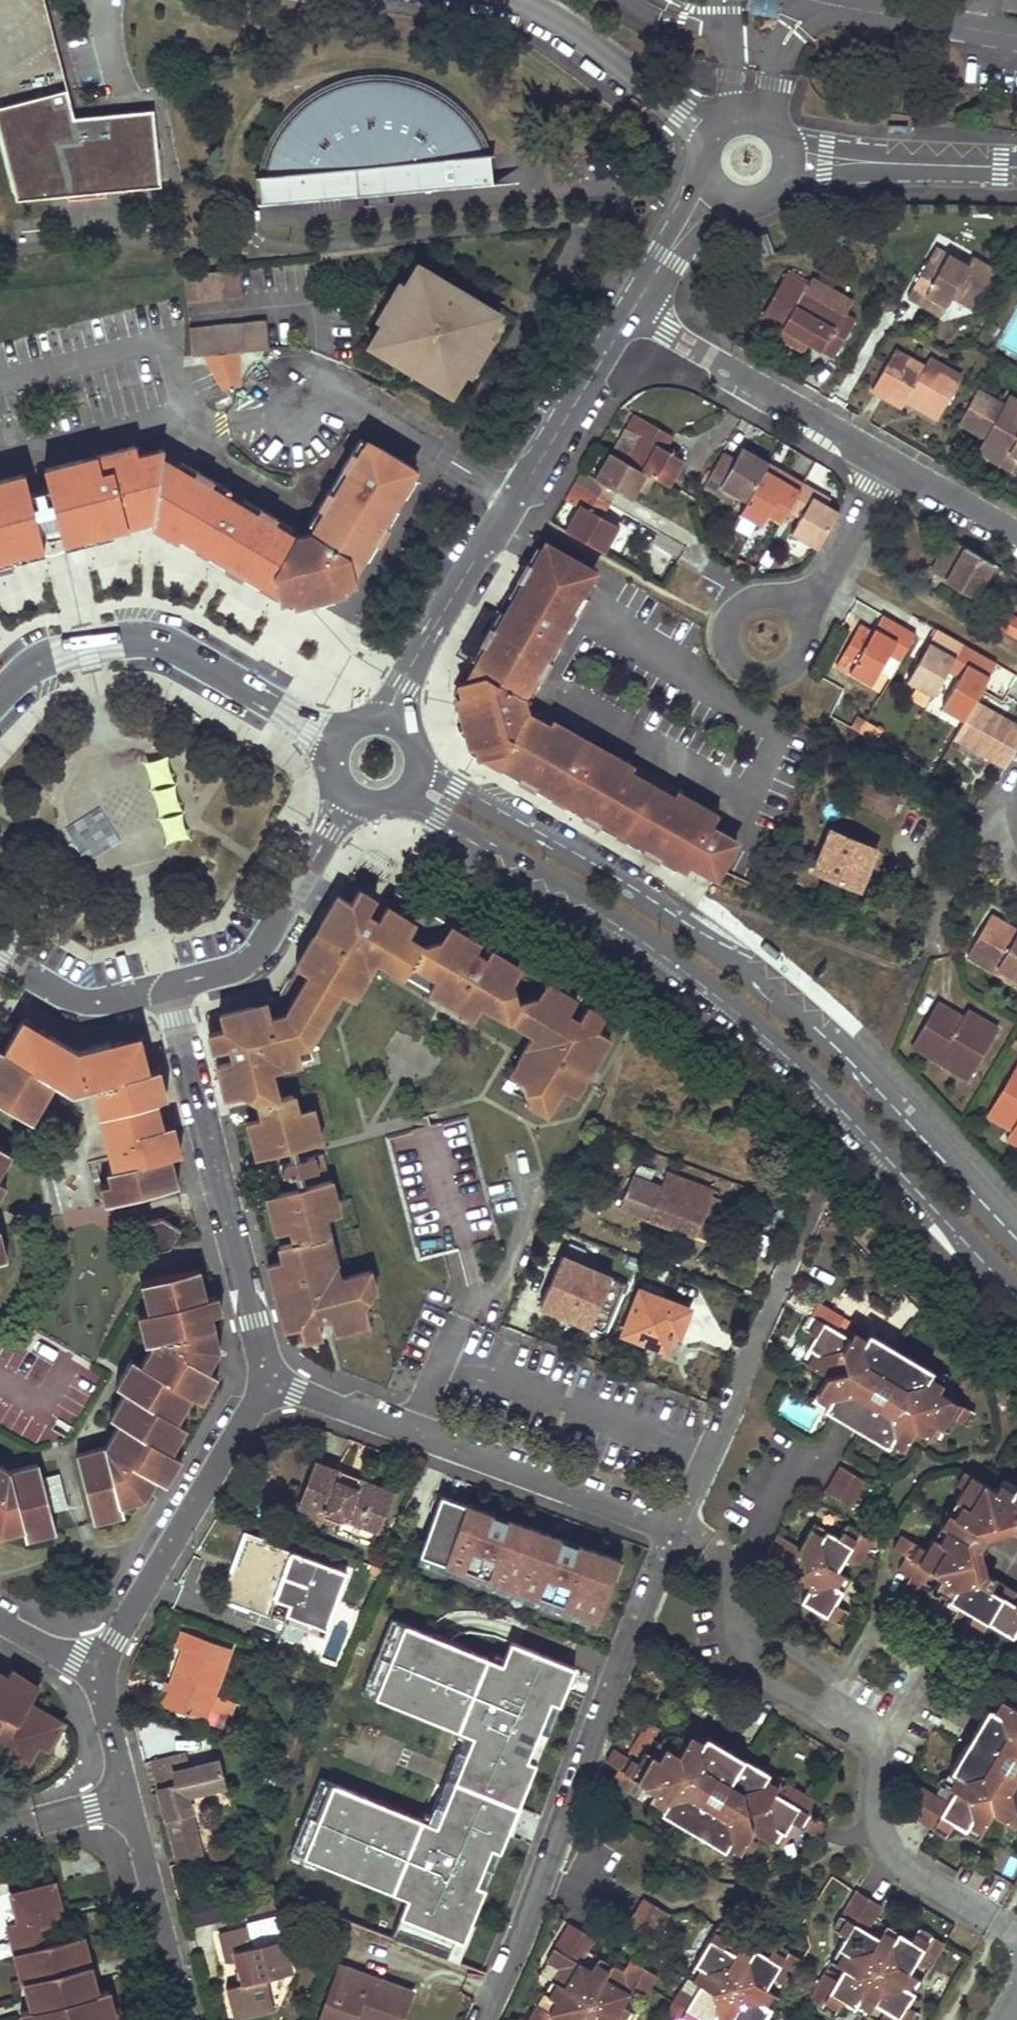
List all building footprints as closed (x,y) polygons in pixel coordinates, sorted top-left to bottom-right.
[(753,13),(773,17),(776,0),(756,0),(753,13)] [(342,199),(368,197),(368,202),(369,208),(389,206),(388,200),(388,195),(492,185),(489,155),(483,155),(479,146),(468,128),(456,115),(438,101),(423,93),(402,86),(381,84),(354,86),(333,93),(316,102),(300,115),(287,129),(277,144),(270,161),(266,177),(260,178),(263,207),(312,202),(342,199)] [(153,110),(86,116),(73,118),(66,90),(0,107),(0,136),(18,199),(52,197),(159,184),(153,110)] [(935,248),(928,261),(941,269),(948,256),(935,248)] [(972,258),(967,267),(948,256),(941,269),(928,261),(907,296),(941,315),(952,297),(973,309),(995,271),(972,258)] [(417,264),(369,345),(451,394),(500,314),(417,264)] [(242,297),(239,270),(184,275),(187,302),(242,297)] [(791,271),(788,276),(802,284),(804,279),(791,271)] [(781,331),(783,328),(788,331),(784,339),(804,351),(809,343),(833,358),(854,321),(838,312),(804,292),(807,286),(802,284),(788,276),(786,274),(760,318),(781,331)] [(810,281),(807,286),(804,292),(838,312),(844,300),(810,281)] [(191,357),(269,349),(267,322),(189,329),(191,357)] [(781,331),(778,336),(784,339),(788,331),(783,328),(781,331)] [(889,360),(902,367),(908,358),(894,351),(889,360)] [(902,407),(905,401),(937,419),(961,377),(929,359),(924,368),(908,358),(902,367),(889,360),(871,390),(902,407)] [(977,391),(958,422),(973,431),(974,428),(986,435),(985,438),(977,451),(1002,465),(1009,451),(1016,456),(1016,402),(1008,397),(1004,405),(977,391)] [(640,436),(625,462),(646,473),(653,477),(668,486),(683,460),(665,449),(658,446),(666,433),(633,414),(626,428),(640,436)] [(973,431),(985,438),(986,435),(974,428),(973,431)] [(665,449),(672,436),(666,433),(658,446),(665,449)] [(43,546),(42,543),(38,528),(58,524),(61,538),(63,541),(153,518),(199,546),(206,535),(212,539),(206,550),(277,592),(289,589),(297,587),(311,584),(309,576),(317,573),(318,582),(352,573),(391,508),(380,502),(385,495),(395,501),(410,476),(415,469),(390,454),(383,450),(379,448),(372,446),(368,445),(361,440),(307,530),(314,535),(308,537),(311,554),(303,556),(300,538),(292,540),(297,533),(163,453),(163,450),(138,456),(136,447),(44,470),(49,490),(30,494),(25,475),(0,482),(0,558),(43,546)] [(764,469),(768,463),(742,448),(736,459),(732,465),(719,458),(702,486),(731,503),(736,496),(746,502),(764,469)] [(1016,473),(1016,456),(1009,451),(1002,465),(1016,473)] [(732,465),(736,459),(722,452),(719,458),(732,465)] [(637,489),(646,473),(625,462),(609,453),(595,479),(582,471),(574,485),(602,500),(609,487),(615,491),(631,500),(637,489)] [(777,468),(768,463),(764,469),(773,474),(777,468)] [(803,483),(777,468),(773,474),(764,469),(746,502),(739,513),(761,526),(767,515),(772,508),(780,513),(776,520),(780,522),(788,509),(803,483)] [(653,477),(646,473),(637,489),(644,493),(653,477)] [(0,558),(0,565),(119,535),(151,526),(276,600),(295,595),(297,602),(309,599),(340,591),(338,585),(357,580),(416,480),(410,476),(395,501),(391,508),(352,573),(318,582),(311,584),(297,587),(289,589),(277,592),(206,550),(199,546),(153,518),(63,541),(61,538),(42,543),(43,546),(0,558)] [(817,492),(803,483),(788,509),(804,518),(793,535),(817,549),(838,512),(828,506),(814,498),(817,492)] [(580,504),(565,530),(604,553),(618,526),(601,517),(594,513),(602,500),(574,485),(566,497),(580,504)] [(609,487),(602,500),(608,504),(615,491),(609,487)] [(831,500),(817,492),(814,498),(828,506),(831,500)] [(391,508),(395,501),(385,495),(380,502),(391,508)] [(594,513),(601,517),(608,504),(602,500),(594,513)] [(772,508),(767,515),(776,520),(780,513),(772,508)] [(58,524),(38,528),(42,543),(61,538),(58,524)] [(946,580),(974,596),(993,564),(965,548),(938,533),(932,543),(943,550),(938,559),(931,571),(946,580)] [(206,535),(199,546),(206,550),(212,539),(206,535)] [(308,537),(300,538),(303,556),(311,554),(308,537)] [(598,576),(545,546),(541,552),(538,558),(511,605),(521,610),(517,617),(507,612),(468,680),(477,714),(484,712),(486,720),(479,721),(488,756),(550,791),(557,780),(563,784),(557,795),(679,863),(688,869),(691,862),(694,855),(702,860),(699,867),(715,875),(734,842),(707,827),(714,814),(535,711),(531,718),(526,715),(521,695),(524,690),(531,694),(559,644),(539,633),(547,619),(567,629),(589,592),(598,576)] [(477,741),(482,761),(676,870),(679,863),(557,795),(550,791),(488,756),(479,721),(477,714),(468,680),(507,612),(511,605),(538,558),(541,552),(535,548),(531,555),(460,679),(465,699),(458,701),(469,743),(477,741)] [(754,569),(737,559),(733,567),(750,577),(754,569)] [(309,576),(311,584),(318,582),(317,573),(309,576)] [(521,610),(511,605),(507,612),(517,617),(521,610)] [(1006,614),(998,630),(1016,640),(1016,620),(1006,614)] [(889,679),(915,635),(904,628),(882,615),(872,632),(869,637),(856,630),(840,657),(853,664),(848,672),(871,685),(878,672),(889,679)] [(559,644),(567,629),(547,619),(539,633),(559,644)] [(856,630),(869,637),(872,632),(859,625),(856,630)] [(947,671),(962,645),(935,629),(906,682),(933,696),(947,671)] [(980,690),(995,663),(962,645),(947,671),(959,678),(941,708),(963,721),(974,700),(980,690)] [(848,672),(853,664),(840,657),(836,664),(848,672)] [(974,700),(963,721),(952,739),(992,762),(998,751),(1011,758),(1016,746),(1016,725),(1013,722),(1009,728),(997,721),(1001,715),(974,700)] [(484,712),(477,714),(479,721),(486,720),(484,712)] [(1013,722),(1001,715),(997,721),(1009,728),(1013,722)] [(998,751),(992,762),(1004,769),(1011,758),(998,751)] [(557,780),(550,791),(557,795),(563,784),(557,780)] [(889,816),(896,798),(858,782),(851,800),(889,816)] [(830,831),(814,871),(859,888),(875,850),(830,831)] [(691,862),(699,867),(702,860),(694,855),(691,862)] [(350,904),(366,913),(374,900),(359,890),(350,904)] [(309,973),(350,904),(337,895),(295,966),(309,973)] [(529,1104),(546,1114),(562,1088),(575,1096),(584,1080),(571,1072),(578,1061),(591,1069),(609,1039),(596,1030),(604,1017),(588,1008),(579,1023),(566,1016),(575,1000),(560,991),(552,1005),(539,997),(538,999),(520,1003),(517,1002),(504,994),(512,981),(498,974),(483,965),(486,959),(474,952),(479,944),(463,934),(455,947),(442,940),(441,942),(423,946),(421,945),(414,924),(414,923),(387,907),(379,920),(366,913),(350,904),(309,973),(285,1013),(271,1017),(223,1029),(228,1047),(231,1060),(236,1079),(240,1094),(242,1093),(258,1102),(262,1120),(247,1124),(256,1157),(320,1141),(316,1122),(300,1126),(297,1113),(293,1096),(278,1100),(276,1093),(270,1070),(312,1059),(308,1044),(340,991),(353,999),(376,959),(403,975),(410,962),(437,978),(429,991),(473,1017),(481,1004),(534,1035),(518,1062),(519,1063),(531,1069),(524,1081),(523,1082),(525,1084),(530,1102),(529,1104)] [(990,916),(967,955),(995,972),(998,968),(1016,979),(1016,933),(990,916)] [(507,960),(491,951),(486,959),(483,965),(498,974),(507,960)] [(995,972),(1016,985),(1016,979),(998,968),(995,972)] [(223,1029),(271,1017),(267,1002),(219,1015),(223,1029)] [(978,1028),(962,1018),(936,1003),(917,1036),(941,1051),(936,1060),(968,1079),(997,1029),(982,1021),(978,1028)] [(978,1028),(982,1021),(966,1011),(962,1018),(978,1028)] [(173,1125),(163,1128),(156,1100),(166,1098),(159,1069),(148,1071),(139,1035),(77,1050),(22,1019),(3,1051),(0,1049),(0,1101),(32,1120),(54,1082),(71,1092),(91,1087),(112,1171),(107,1172),(110,1183),(115,1201),(177,1185),(170,1157),(166,1140),(176,1138),(173,1125)] [(228,1047),(223,1029),(208,1033),(213,1051),(228,1047)] [(936,1060),(941,1051),(917,1036),(911,1045),(936,1060)] [(236,1079),(231,1060),(216,1064),(221,1083),(236,1079)] [(571,1072),(584,1080),(591,1069),(578,1061),(571,1072)] [(1012,1130),(1006,1138),(1016,1145),(1016,1064),(987,1114),(1012,1130)] [(166,1140),(170,1157),(180,1154),(176,1138),(166,1140)] [(11,1154),(0,1148),(0,1173),(11,1154)] [(279,1165),(283,1181),(326,1170),(322,1154),(279,1165)] [(627,1211),(695,1238),(711,1196),(713,1192),(666,1173),(658,1193),(638,1184),(627,1211)] [(283,1262),(268,1266),(273,1284),(288,1280),(291,1292),(276,1296),(284,1330),(300,1326),(303,1341),(321,1337),(317,1320),(330,1317),(335,1333),(353,1329),(349,1314),(364,1310),(363,1307),(372,1292),(375,1291),(370,1272),(340,1280),(332,1250),(318,1253),(314,1239),(328,1234),(324,1218),(321,1205),(334,1202),(336,1201),(331,1181),(266,1198),(275,1232),(290,1228),(294,1244),(279,1247),(283,1262)] [(105,1203),(115,1201),(110,1183),(100,1186),(105,1203)] [(720,1200),(711,1196),(695,1238),(704,1241),(720,1200)] [(338,1215),(334,1202),(321,1205),(324,1218),(338,1215)] [(170,1243),(182,1224),(165,1213),(153,1232),(170,1243)] [(332,1250),(328,1234),(314,1239),(318,1253),(332,1250)] [(588,1326),(608,1275),(561,1255),(538,1305),(588,1326)] [(76,1454),(91,1512),(107,1508),(110,1518),(123,1515),(120,1505),(143,1499),(156,1478),(165,1484),(172,1472),(163,1467),(171,1452),(178,1442),(168,1436),(177,1422),(168,1416),(176,1402),(185,1407),(192,1396),(200,1382),(210,1388),(216,1377),(207,1371),(219,1350),(211,1315),(206,1298),(199,1269),(141,1284),(148,1312),(152,1328),(142,1331),(145,1344),(150,1343),(152,1347),(141,1365),(131,1360),(116,1386),(126,1391),(110,1417),(120,1423),(105,1447),(76,1454)] [(627,1284),(608,1275),(588,1326),(606,1334),(627,1284)] [(288,1280),(273,1284),(276,1296),(291,1292),(288,1280)] [(674,1330),(680,1332),(689,1308),(639,1290),(621,1334),(666,1352),(672,1336),(674,1330)] [(216,1295),(206,1298),(211,1315),(221,1312),(216,1295)] [(813,1368),(805,1381),(818,1388),(819,1389),(830,1397),(823,1409),(887,1447),(894,1434),(907,1442),(914,1429),(923,1434),(930,1422),(942,1429),(950,1415),(968,1426),(976,1413),(937,1390),(925,1383),(932,1370),(869,1333),(861,1345),(849,1338),(836,1330),(843,1318),(817,1302),(802,1328),(815,1336),(807,1348),(820,1356),(813,1368)] [(142,1331),(152,1328),(148,1312),(138,1315),(142,1331)] [(849,1338),(861,1345),(869,1333),(861,1328),(862,1328),(862,1327),(862,1326),(862,1325),(861,1324),(861,1323),(860,1322),(857,1321),(856,1321),(854,1322),(853,1323),(852,1325),(852,1326),(852,1327),(853,1328),(853,1329),(854,1330),(849,1338)] [(820,1356),(807,1348),(800,1361),(813,1368),(820,1356)] [(932,1370),(925,1383),(937,1390),(942,1382),(943,1382),(944,1382),(945,1382),(946,1382),(947,1381),(948,1380),(949,1377),(948,1376),(948,1374),(946,1373),(944,1372),(943,1372),(942,1372),(941,1373),(940,1373),(940,1374),(939,1374),(932,1370)] [(210,1388),(200,1382),(192,1396),(201,1402),(210,1388)] [(823,1409),(830,1397),(819,1389),(818,1388),(813,1398),(812,1397),(811,1397),(810,1398),(809,1398),(808,1399),(807,1400),(806,1401),(806,1403),(806,1404),(807,1405),(808,1406),(809,1407),(810,1407),(812,1407),(813,1407),(814,1407),(815,1406),(816,1405),(823,1409)] [(168,1416),(177,1422),(185,1407),(176,1402),(168,1416)] [(178,1442),(186,1427),(177,1422),(168,1436),(178,1442)] [(942,1429),(930,1422),(923,1434),(935,1441),(942,1429)] [(907,1442),(894,1434),(887,1447),(894,1451),(894,1452),(894,1453),(894,1454),(894,1455),(895,1456),(896,1458),(898,1458),(900,1458),(901,1457),(903,1456),(904,1454),(904,1453),(904,1452),(903,1451),(903,1450),(902,1450),(907,1442)] [(172,1472),(180,1458),(171,1452),(163,1467),(172,1472)] [(379,1525),(393,1492),(360,1479),(356,1488),(336,1481),(340,1471),(315,1461),(297,1507),(339,1524),(343,1511),(379,1525)] [(23,1530),(26,1540),(39,1537),(37,1526),(53,1522),(38,1464),(9,1471),(0,1466),(0,1535),(23,1530)] [(840,1466),(824,1492),(851,1507),(866,1482),(840,1466)] [(340,1471),(336,1481),(356,1488),(360,1479),(340,1471)] [(995,1490),(1008,1497),(1015,1485),(1008,1480),(1008,1479),(1008,1478),(1008,1477),(1008,1475),(1007,1474),(1006,1474),(1004,1473),(1002,1473),(1001,1474),(1000,1474),(999,1475),(999,1477),(998,1478),(998,1479),(999,1480),(999,1481),(1000,1482),(995,1490)] [(1016,1628),(1016,1602),(1014,1603),(1002,1596),(1007,1587),(994,1579),(988,1588),(976,1581),(973,1568),(983,1565),(979,1550),(993,1524),(1014,1519),(1016,1520),(1016,1486),(1015,1485),(1008,1497),(995,1490),(971,1476),(956,1502),(969,1509),(961,1521),(949,1514),(942,1525),(954,1533),(947,1546),(935,1538),(927,1551),(900,1535),(892,1548),(906,1557),(899,1569),(922,1583),(929,1572),(942,1579),(954,1587),(947,1599),(1012,1636),(1016,1628)] [(446,1499),(439,1501),(465,1510),(466,1505),(446,1499)] [(969,1509),(956,1502),(949,1514),(961,1521),(969,1509)] [(110,1518),(107,1508),(91,1512),(94,1523),(110,1518)] [(339,1524),(336,1529),(373,1542),(380,1526),(379,1525),(343,1511),(339,1524)] [(53,1522),(37,1526),(39,1537),(56,1533),(53,1522)] [(487,1571),(492,1573),(487,1586),(491,1593),(501,1598),(546,1616),(548,1612),(553,1600),(552,1599),(555,1594),(548,1591),(557,1567),(567,1544),(519,1524),(511,1528),(498,1560),(492,1557),(487,1571)] [(806,1536),(819,1543),(826,1531),(813,1524),(806,1536)] [(954,1533),(942,1525),(935,1538),(947,1546),(954,1533)] [(804,1571),(808,1590),(801,1602),(840,1625),(848,1612),(835,1604),(843,1591),(830,1584),(838,1571),(844,1560),(857,1568),(872,1541),(847,1526),(839,1539),(826,1531),(819,1543),(806,1536),(799,1548),(776,1535),(761,1561),(784,1575),(804,1571)] [(262,1553),(269,1555),(273,1546),(246,1536),(223,1599),(250,1609),(253,1599),(245,1597),(243,1595),(241,1593),(240,1591),(239,1589),(239,1586),(239,1583),(242,1574),(237,1572),(239,1565),(244,1567),(248,1558),(250,1556),(252,1554),(254,1553),(257,1552),(259,1552),(262,1553)] [(323,1635),(346,1572),(273,1546),(269,1555),(262,1553),(259,1552),(257,1552),(254,1553),(252,1554),(250,1556),(248,1558),(244,1567),(239,1565),(237,1572),(242,1574),(239,1583),(239,1586),(239,1589),(240,1591),(241,1593),(243,1595),(245,1597),(253,1599),(250,1609),(269,1616),(275,1601),(288,1605),(282,1621),(323,1635)] [(555,1594),(564,1570),(557,1567),(548,1591),(555,1594)] [(784,1575),(808,1590),(804,1571),(784,1575)] [(830,1584),(843,1591),(850,1579),(838,1571),(830,1584)] [(947,1599),(954,1587),(942,1579),(937,1587),(935,1587),(934,1587),(932,1588),(931,1590),(931,1592),(931,1593),(931,1595),(933,1596),(935,1597),(936,1597),(937,1596),(938,1596),(939,1595),(940,1594),(947,1599)] [(181,1651),(169,1684),(161,1706),(205,1722),(231,1649),(181,1631),(175,1648),(181,1651)] [(516,1649),(472,1633),(454,1678),(478,1687),(467,1716),(481,1722),(482,1719),(491,1723),(494,1699),(495,1693),(505,1697),(517,1668),(510,1665),(516,1649)] [(523,1652),(516,1649),(510,1665),(517,1668),(523,1652)] [(23,1769),(38,1744),(47,1750),(54,1738),(48,1734),(56,1720),(28,1703),(34,1693),(20,1685),(24,1678),(12,1671),(8,1679),(0,1674),(0,1756),(23,1769)] [(38,1687),(24,1678),(20,1685),(34,1693),(38,1687)] [(157,1705),(161,1706),(169,1684),(165,1683),(157,1705)] [(987,1707),(1000,1714),(1007,1702),(999,1697),(1000,1696),(1000,1695),(1000,1694),(1000,1693),(1000,1692),(999,1692),(998,1690),(996,1689),(994,1690),(992,1690),(991,1692),(990,1694),(990,1695),(990,1696),(990,1697),(991,1697),(992,1698),(987,1707)] [(503,1703),(494,1699),(491,1723),(495,1724),(503,1703)] [(966,1832),(973,1819),(986,1826),(994,1813),(1007,1821),(1015,1808),(1016,1810),(1016,1707),(1007,1702),(1000,1714),(987,1707),(950,1770),(963,1778),(955,1790),(949,1802),(921,1785),(905,1812),(946,1837),(953,1824),(966,1832)] [(62,1724),(56,1720),(48,1734),(54,1738),(62,1724)] [(685,1740),(698,1747),(705,1735),(697,1730),(698,1730),(698,1729),(698,1728),(698,1727),(698,1726),(697,1725),(696,1724),(694,1723),(692,1723),(690,1724),(689,1725),(688,1727),(688,1728),(688,1729),(688,1730),(689,1731),(690,1731),(690,1732),(685,1740)] [(492,1779),(501,1755),(441,1732),(432,1756),(492,1779)] [(610,1782),(636,1797),(644,1785),(655,1792),(667,1799),(660,1811),(723,1849),(731,1837),(743,1843),(751,1831),(765,1840),(772,1827),(784,1834),(791,1822),(816,1836),(825,1822),(812,1815),(820,1803),(793,1787),(786,1800),(773,1792),(761,1785),(769,1773),(705,1735),(698,1747),(685,1740),(678,1753),(671,1765),(658,1757),(644,1749),(637,1762),(613,1748),(605,1762),(617,1769),(610,1782)] [(671,1765),(678,1753),(665,1745),(658,1757),(671,1765)] [(224,1787),(218,1761),(189,1766),(186,1753),(150,1761),(158,1793),(163,1813),(176,1865),(203,1859),(187,1795),(224,1787)] [(955,1790),(963,1778),(950,1770),(946,1779),(944,1778),(943,1778),(942,1778),(940,1779),(939,1780),(938,1781),(938,1783),(938,1784),(939,1785),(940,1786),(940,1787),(942,1787),(943,1788),(944,1787),(945,1787),(947,1786),(947,1785),(955,1790)] [(769,1773),(761,1785),(773,1792),(778,1784),(779,1785),(780,1785),(782,1785),(783,1784),(785,1782),(785,1780),(785,1779),(784,1777),(783,1776),(781,1775),(780,1775),(779,1775),(778,1775),(777,1776),(776,1777),(769,1773)] [(410,1794),(389,1785),(386,1792),(376,1815),(374,1821),(442,1851),(457,1815),(452,1813),(452,1812),(427,1802),(432,1789),(416,1782),(410,1794)] [(363,1810),(376,1815),(386,1792),(372,1786),(363,1810)] [(660,1811),(667,1799),(655,1792),(650,1799),(649,1799),(648,1799),(647,1799),(646,1799),(645,1800),(643,1801),(643,1803),(643,1805),(644,1806),(645,1808),(647,1809),(648,1809),(649,1808),(650,1808),(651,1808),(652,1807),(652,1806),(660,1811)] [(163,1813),(158,1793),(151,1794),(156,1814),(163,1813)] [(442,1851),(494,1872),(509,1836),(507,1835),(514,1817),(478,1803),(471,1821),(457,1815),(442,1851)] [(1015,1808),(1007,1821),(1015,1825),(1014,1827),(1014,1828),(1014,1829),(1015,1830),(1015,1831),(1016,1833),(1016,1810),(1015,1808)] [(986,1826),(973,1819),(966,1832),(979,1839),(986,1826)] [(784,1834),(772,1827),(765,1840),(777,1847),(784,1834)] [(743,1843),(731,1837),(723,1849),(731,1853),(731,1854),(731,1855),(731,1856),(731,1857),(731,1858),(732,1859),(733,1860),(735,1861),(737,1861),(739,1860),(740,1859),(740,1857),(740,1856),(740,1855),(740,1854),(740,1853),(739,1852),(738,1851),(743,1843)] [(337,1895),(354,1857),(344,1853),(328,1891),(337,1895)] [(374,1865),(354,1857),(337,1895),(358,1903),(374,1865)] [(104,2006),(112,2005),(108,1991),(97,1994),(83,1937),(55,1944),(50,1925),(64,1922),(54,1884),(11,1895),(18,1923),(7,1927),(11,1939),(18,1938),(22,1953),(26,1969),(19,1971),(22,1984),(25,1983),(32,2011),(21,2014),(23,2019),(108,2019),(104,2006)] [(917,1928),(910,1940),(898,1933),(891,1945),(878,1938),(867,1931),(881,1906),(855,1890),(832,1929),(845,1937),(837,1949),(850,1956),(842,1969),(836,1980),(823,1973),(807,1999),(834,2015),(841,2002),(853,2010),(861,1996),(874,2004),(885,2011),(879,2019),(915,2019),(920,2012),(907,2006),(914,1993),(902,1985),(909,1973),(915,1962),(928,1969),(943,1943),(917,1928)] [(244,1908),(239,1891),(214,1897),(219,1915),(244,1908)] [(642,1898),(627,1924),(653,1940),(669,1914),(642,1898)] [(631,1959),(624,1971),(612,1965),(605,1977),(592,1969),(581,1963),(594,1938),(568,1923),(546,1961),(559,1969),(551,1981),(563,1988),(556,2001),(544,1993),(528,2019),(620,2019),(616,2017),(623,2005),(629,1994),(642,2001),(657,1975),(631,1959)] [(898,1933),(885,1925),(878,1938),(891,1945),(898,1933)] [(279,1927),(249,1935),(252,1946),(282,1939),(279,1927)] [(774,1943),(766,1956),(754,1949),(747,1961),(734,1954),(741,1941),(717,1927),(694,1965),(706,1972),(699,1985),(686,1978),(664,2015),(672,2019),(697,2019),(698,2018),(700,2019),(713,2019),(718,2012),(731,2019),(764,2019),(771,2009),(758,2001),(766,1989),(772,1978),(785,1985),(800,1959),(774,1943)] [(249,1935),(247,1928),(218,1936),(225,1962),(236,1959),(243,1983),(226,1988),(234,2019),(273,2009),(265,1978),(290,1972),(282,1939),(252,1946),(249,1935)] [(15,1955),(22,1953),(18,1938),(11,1939),(15,1955)] [(754,1949),(741,1941),(734,1954),(747,1961),(754,1949)] [(850,1956),(837,1949),(830,1962),(842,1969),(850,1956)] [(19,1971),(26,1969),(22,1953),(15,1955),(19,1971)] [(612,1965),(599,1957),(592,1969),(605,1977),(612,1965)] [(414,1990),(338,1962),(317,2019),(403,2019),(414,1990)] [(686,1978),(699,1985),(706,1972),(694,1965),(686,1978)] [(914,1993),(922,1980),(909,1973),(902,1985),(914,1993)] [(551,1981),(544,1993),(556,2001),(563,1988),(551,1981)] [(778,1996),(766,1989),(758,2001),(771,2009),(778,1996)] [(853,2010),(866,2017),(874,2004),(861,1996),(853,2010)] [(112,2005),(104,2006),(108,2019),(115,2019),(112,2005)] [(635,2012),(623,2005),(616,2017),(620,2019),(631,2019),(635,2012)]
